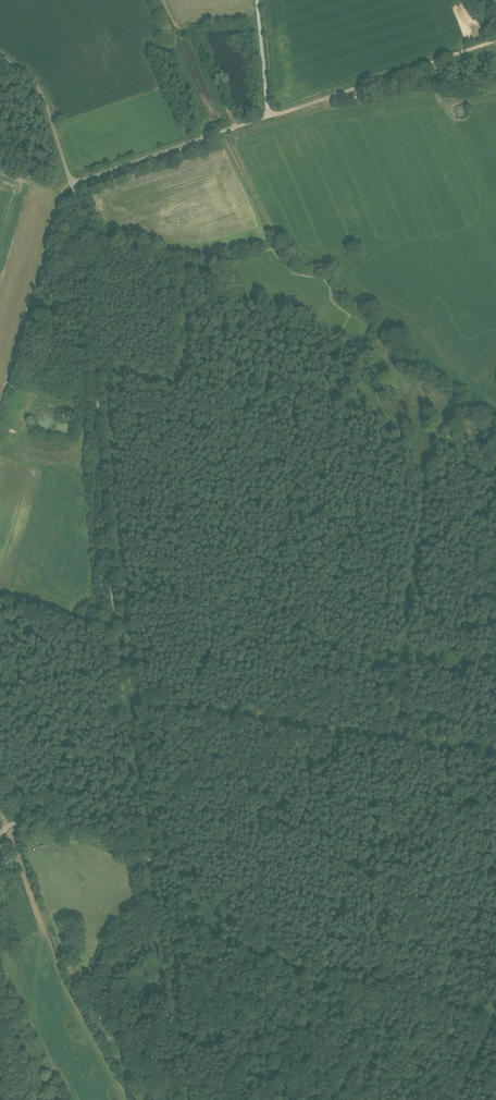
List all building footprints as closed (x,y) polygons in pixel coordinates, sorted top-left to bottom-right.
[(467,118),(469,116),(469,113),(469,110),(467,108),(465,107),(462,106),(459,107),(457,108),(456,111),(455,113),(456,116),(458,118),(460,120),(462,120),(465,119),(467,118)]
